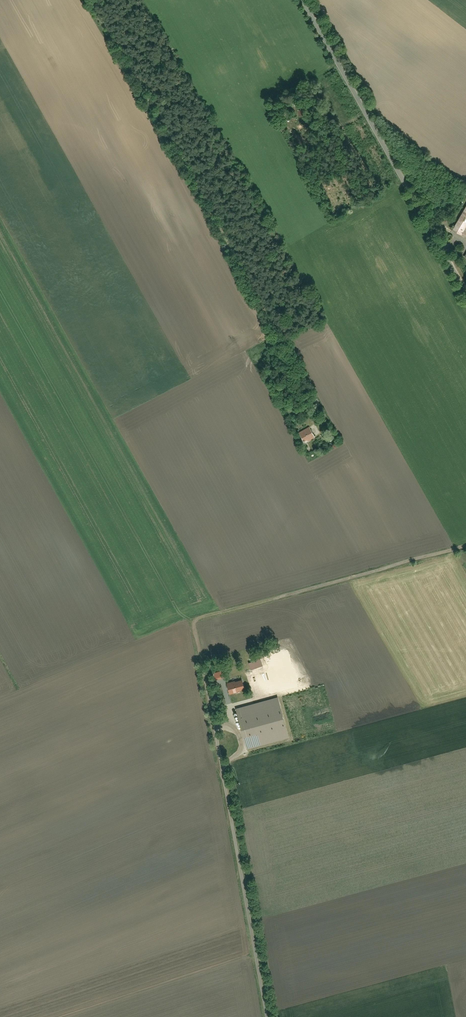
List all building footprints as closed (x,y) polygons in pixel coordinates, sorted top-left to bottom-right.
[(465,237),(465,208),(453,230),(465,237)] [(308,427),(299,432),(305,443),(314,437),(308,427)] [(249,664),(251,670),(266,665),(264,659),(249,664)] [(224,682),(228,692),(249,685),(245,674),(224,682)] [(265,674),(256,678),(261,689),(270,685),(265,674)] [(277,680),(273,683),(276,691),(281,689),(277,680)]
